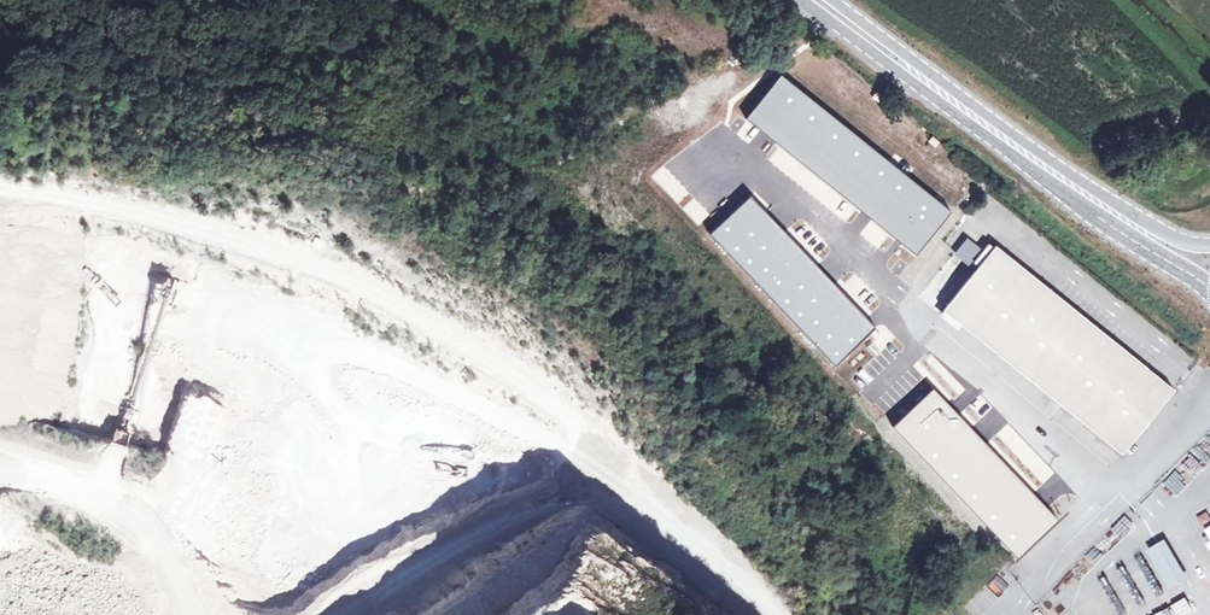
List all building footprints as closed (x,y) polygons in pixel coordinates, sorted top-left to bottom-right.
[(822,32),(810,24),(806,29),(818,37),(822,32)] [(769,65),(734,108),(897,241),(916,257),(952,214),(769,65)] [(883,97),(876,92),(872,97),(878,102),(883,97)] [(940,142),(934,137),(929,142),(936,147),(940,142)] [(750,202),(711,240),(838,368),(877,330),(750,202)] [(999,205),(995,212),(1012,221),(1015,213),(999,205)] [(997,247),(966,285),(945,311),(1122,456),(1148,425),(1167,401),(1175,390),(1049,288),(1019,265),(997,247)] [(937,388),(899,426),(1026,554),(1064,516),(937,388)] [(280,472),(279,481),(295,483),(296,474),(280,472)] [(1162,540),(1146,550),(1171,588),(1187,578),(1162,540)] [(1169,609),(1172,614),(1179,614),(1192,608),(1187,599),(1169,609)]
